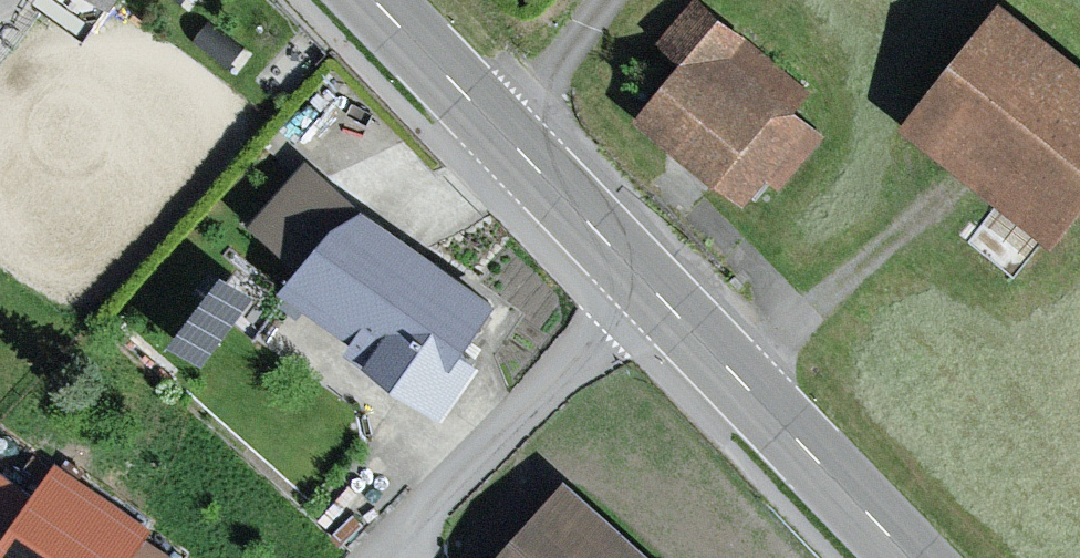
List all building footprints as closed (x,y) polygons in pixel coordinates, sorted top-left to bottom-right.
[(1009,1),(908,126),(1061,248),(1079,224),(1079,58),(1009,1)] [(749,48),(694,4),(654,54),(673,69),(631,123),(698,175),(741,209),(765,180),(778,190),(816,142),(729,74),(749,48)] [(512,314),(356,209),(292,304),(448,410),(512,314)] [(216,265),(198,347),(232,354),(250,272),(216,265)] [(53,465),(0,548),(0,557),(158,557),(170,539),(53,465)] [(563,478),(494,557),(655,557),(563,478)]
